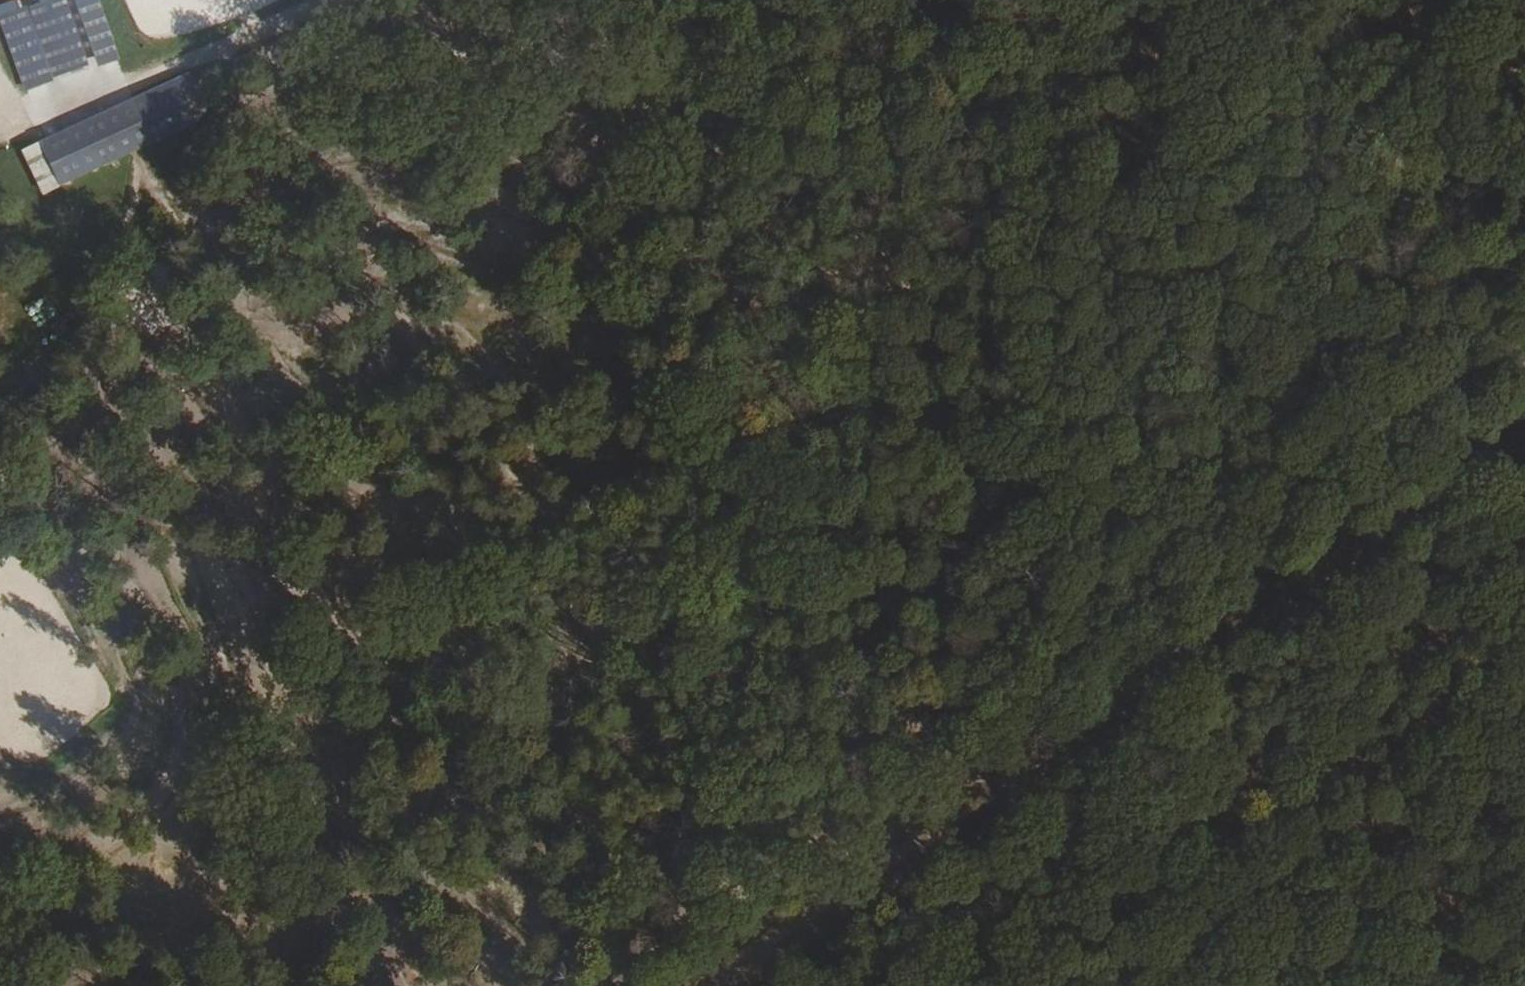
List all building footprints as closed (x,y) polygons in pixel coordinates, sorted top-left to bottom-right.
[(43,80),(71,72),(51,14),(60,9),(65,26),(73,24),(89,70),(102,65),(79,0),(58,0),(18,14),(43,80)] [(29,87),(2,14),(0,15),(0,57),(13,94),(29,87)] [(26,145),(45,186),(181,122),(161,81),(26,145)] [(29,194),(45,186),(26,145),(10,153),(29,194)]
